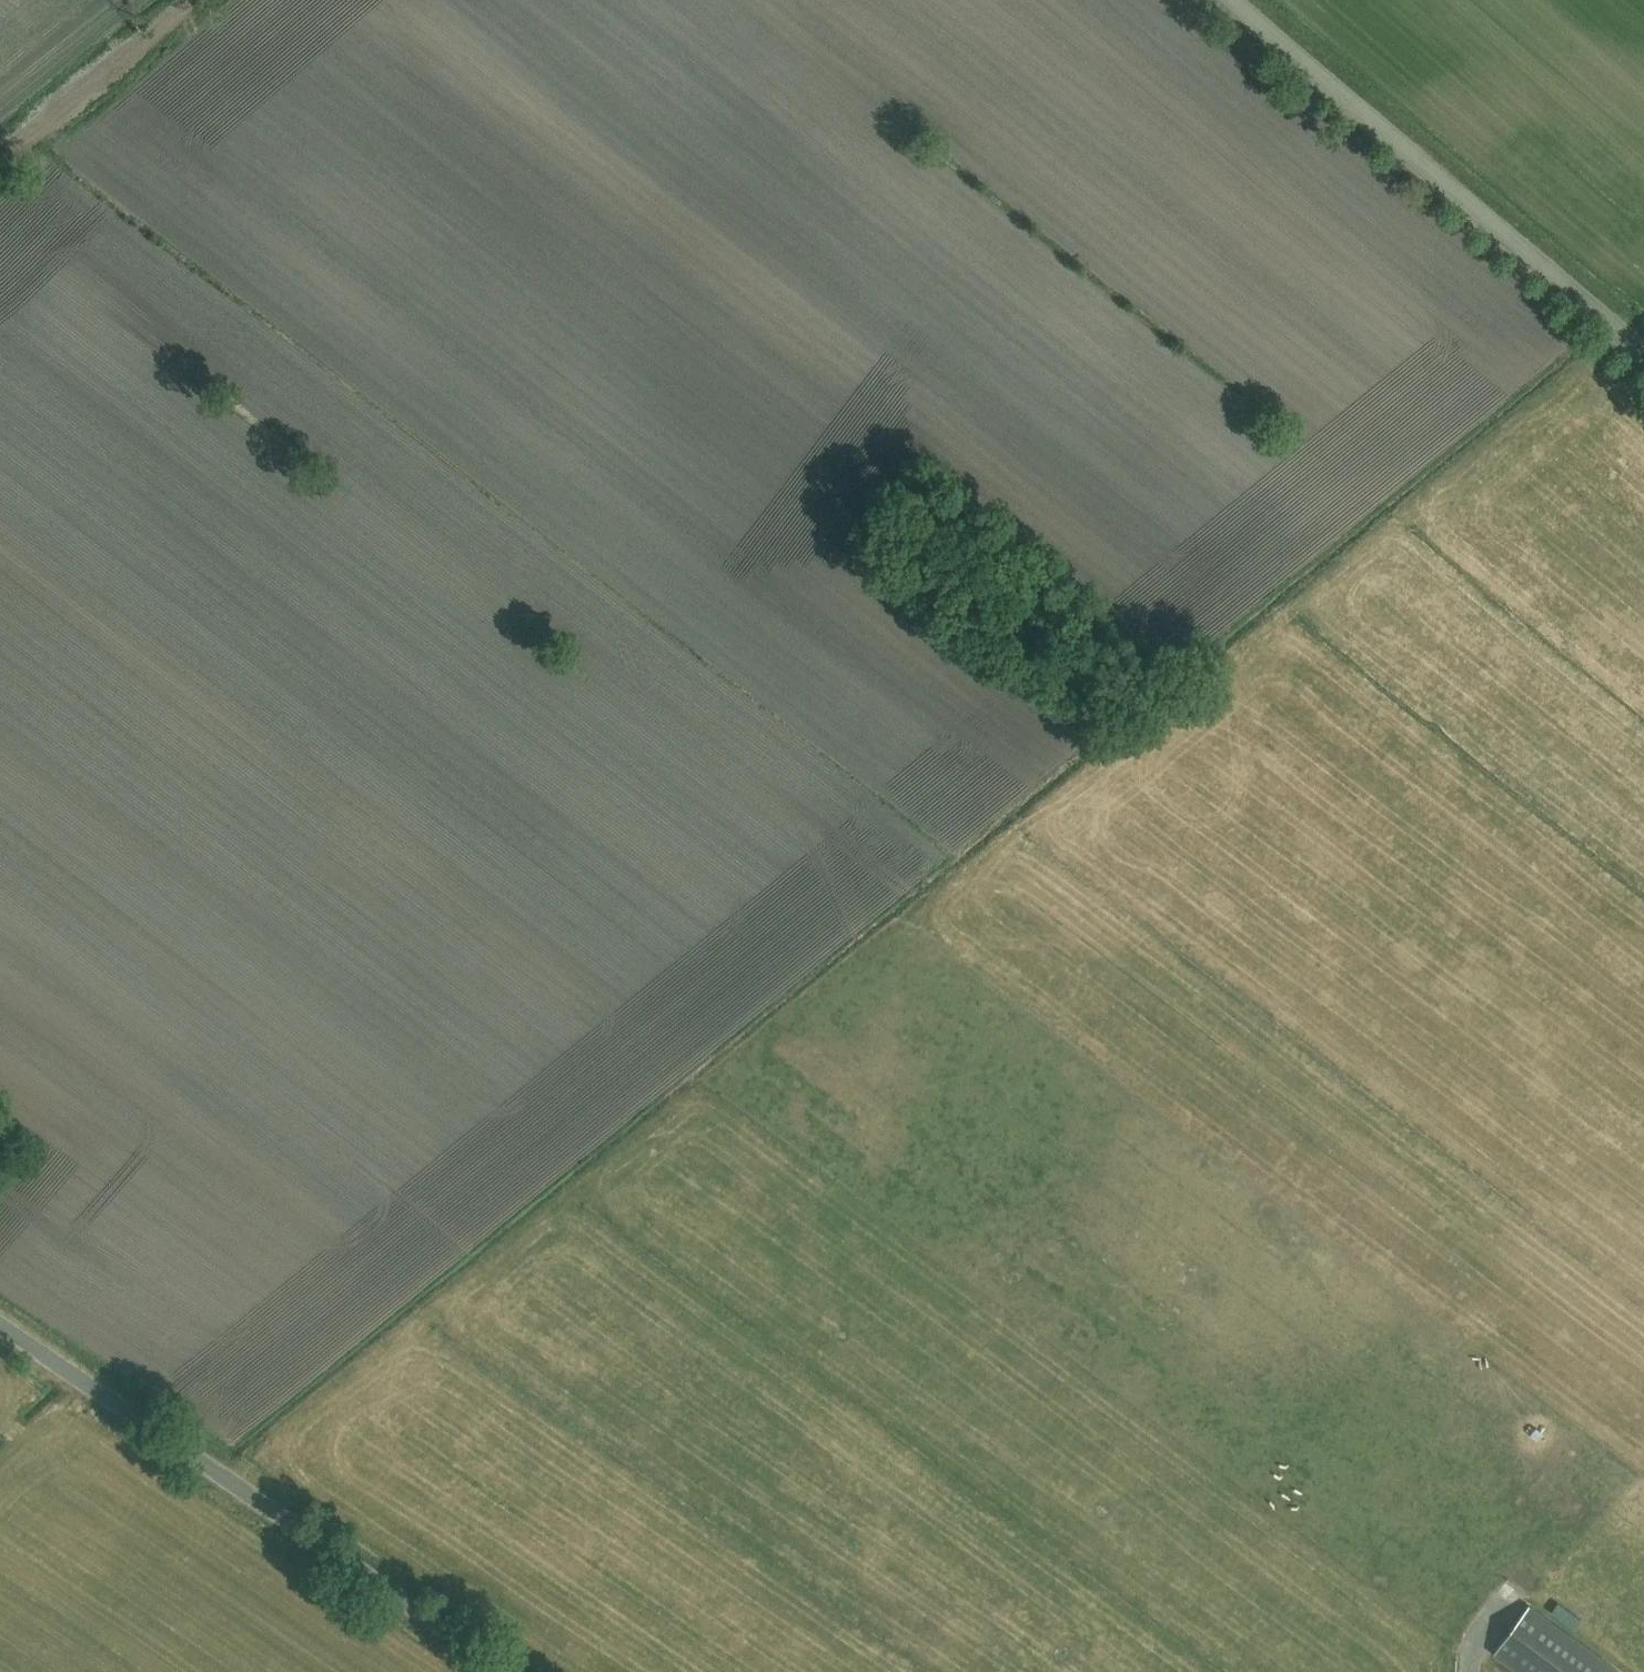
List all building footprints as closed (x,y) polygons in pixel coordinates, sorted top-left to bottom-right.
[(1528,1605),(1494,1652),(1521,1671),(1620,1671),(1528,1605)]
